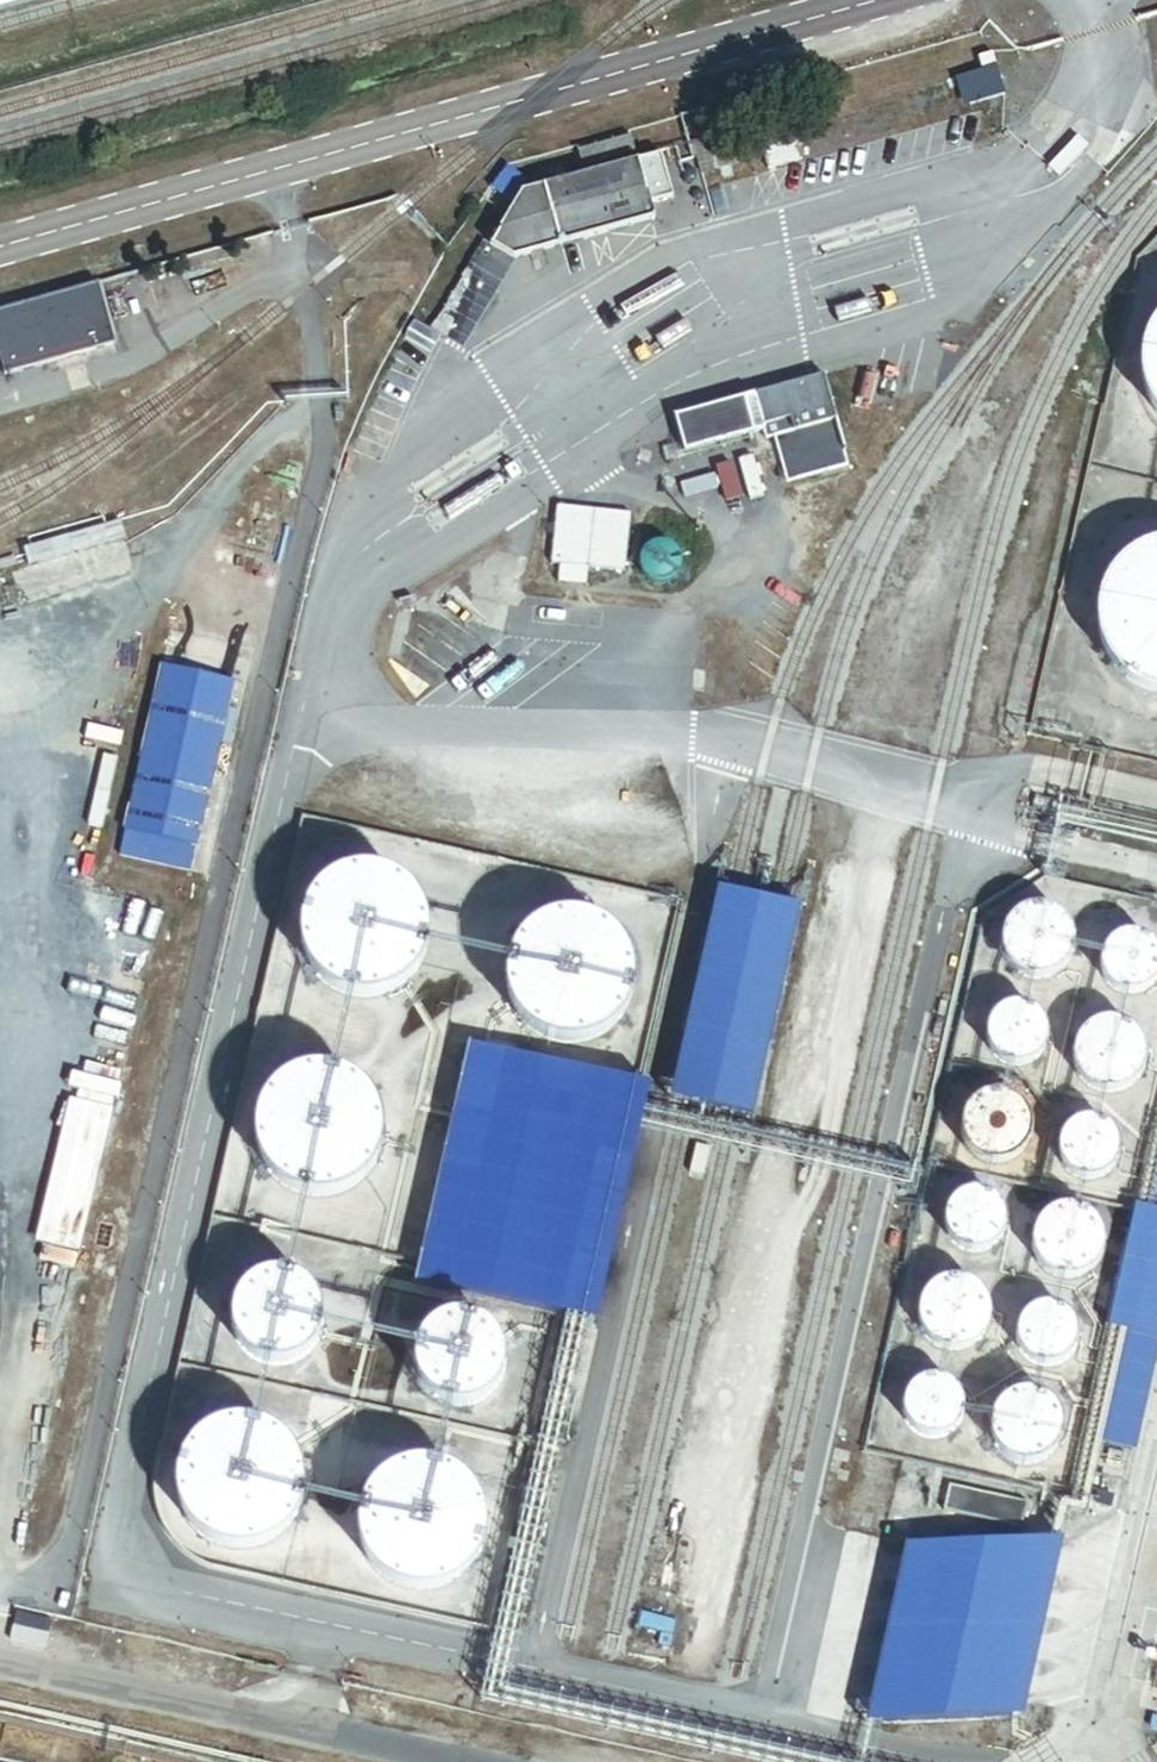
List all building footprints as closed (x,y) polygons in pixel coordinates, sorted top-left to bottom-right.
[(731,168),(717,112),(696,118),(706,155),(698,157),(695,146),(682,150),(685,162),(690,161),(695,178),(731,168)] [(625,142),(572,158),(577,173),(630,158),(625,142)] [(654,158),(516,197),(485,252),(476,249),(430,331),(457,347),(505,265),(648,225),(643,207),(665,201),(654,158)] [(503,204),(517,182),(503,173),(487,192),(503,204)] [(0,313),(0,381),(83,358),(65,295),(0,313)] [(1155,319),(1149,327),(1144,334),(1140,343),(1137,351),(1135,361),(1135,370),(1135,380),(1137,389),(1140,398),(1144,406),(1149,415),(1155,422),(1156,424),(1156,318),(1155,319)] [(824,373),(673,414),(682,450),(769,426),(785,481),(846,464),(824,373)] [(631,510),(554,501),(547,561),(559,562),(557,580),(586,584),(588,570),(624,574),(631,510)] [(651,575),(656,577),(663,577),(668,575),(674,571),(677,566),(679,559),(678,553),(675,547),(671,543),(665,540),(659,539),(653,541),(648,544),(644,548),(642,554),(641,560),(643,566),(646,571),(651,575)] [(1154,555),(1145,557),(1136,561),(1128,565),(1120,570),(1113,577),(1107,584),(1102,592),(1098,600),(1095,609),(1093,618),(1093,627),(1093,637),(1095,646),(1098,655),(1101,664),(1106,672),(1112,679),(1119,686),(1127,691),(1135,696),(1143,699),(1152,701),(1156,702),(1156,554),(1154,555)] [(237,682),(163,665),(119,852),(192,870),(237,682)] [(338,983),(359,987),(380,984),(398,974),(412,960),(420,943),(423,923),(419,904),(410,887),(396,874),(378,865),(357,863),(337,867),(319,879),(306,895),(299,915),(299,936),(307,956),(320,972),(338,983)] [(799,905),(718,887),(670,1096),(752,1112),(799,905)] [(547,1029),(567,1033),(588,1030),(607,1021),(620,1007),(629,989),(631,970),(628,951),(618,934),(604,920),(587,912),(566,909),(545,914),(527,925),(514,942),(508,961),(508,982),(515,1002),(529,1018),(547,1029)] [(1067,949),(1067,944),(1066,939),(1064,935),(1063,931),(1060,927),(1057,924),(1054,921),(1050,918),(1046,916),(1042,914),(1038,913),(1033,912),(1029,912),(1025,913),(1020,914),(1016,915),(1012,917),(1008,920),(1005,923),(1002,926),(999,930),(998,934),(996,939),(995,943),(995,947),(995,952),(996,957),(997,961),(999,965),(1001,969),(1004,972),(1008,976),(1011,978),(1015,980),(1019,982),(1024,983),(1029,984),(1033,984),(1037,983),(1042,982),(1046,981),(1050,979),(1053,976),(1057,973),(1060,970),(1062,966),(1064,962),(1066,957),(1067,953),(1067,949)] [(1150,981),(1153,974),(1153,966),(1152,959),(1148,952),(1144,947),(1138,942),(1131,939),(1123,938),(1116,939),(1109,942),(1103,946),(1098,952),(1095,958),(1093,966),(1094,974),(1096,981),(1100,987),(1105,992),(1112,996),(1119,998),(1126,998),(1134,996),(1140,992),(1146,987),(1150,981)] [(1038,1056),(1040,1048),(1041,1041),(1040,1034),(1037,1027),(1032,1021),(1026,1017),(1019,1014),(1012,1013),(1004,1014),(997,1016),(991,1021),(986,1027),(983,1033),(981,1040),(982,1048),(984,1055),(988,1062),(993,1067),(1000,1070),(1007,1072),(1015,1072),(1022,1070),(1028,1067),(1034,1062),(1038,1056)] [(1141,1064),(1141,1059),(1140,1055),(1139,1051),(1137,1046),(1134,1042),(1132,1039),(1128,1036),(1125,1033),(1121,1031),(1117,1029),(1112,1028),(1108,1028),(1103,1027),(1099,1028),(1094,1029),(1090,1031),(1086,1033),(1083,1035),(1079,1039),(1077,1042),(1074,1046),(1072,1050),(1071,1054),(1070,1059),(1069,1063),(1070,1067),(1070,1072),(1072,1076),(1073,1080),(1076,1084),(1079,1088),(1082,1091),(1086,1093),(1090,1096),(1094,1097),(1098,1099),(1103,1099),(1107,1099),(1112,1099),(1116,1098),(1120,1096),(1124,1094),(1128,1091),(1131,1088),(1134,1085),(1136,1081),(1138,1077),(1140,1073),(1141,1069),(1141,1064)] [(646,1081),(467,1042),(414,1280),(554,1311),(593,1319),(646,1081)] [(293,1182),(314,1186),(335,1183),(353,1173),(367,1159),(375,1142),(378,1122),(374,1103),(365,1086),(351,1073),(333,1064),(312,1062),(292,1067),(274,1078),(261,1094),(254,1114),(255,1135),(262,1155),(275,1171),(293,1182)] [(1027,1135),(1027,1131),(1026,1126),(1025,1122),(1023,1118),(1021,1114),(1018,1110),(1015,1107),(1011,1105),(1007,1102),(1003,1101),(998,1100),(994,1099),(989,1099),(985,1099),(980,1101),(977,1102),(972,1104),(969,1107),(965,1110),(963,1113),(960,1117),(958,1121),(957,1126),(956,1130),(955,1135),(956,1139),(956,1144),(958,1148),(960,1152),(962,1156),(965,1159),(968,1162),(972,1165),(976,1167),(980,1169),(984,1170),(989,1171),(993,1171),(998,1170),(1002,1169),(1006,1168),(1010,1165),(1014,1163),(1017,1160),(1020,1156),(1023,1153),(1025,1148),(1026,1144),(1027,1139),(1027,1135)] [(1108,1165),(1111,1158),(1111,1150),(1110,1143),(1107,1136),(1102,1130),(1096,1126),(1090,1123),(1082,1122),(1075,1123),(1068,1126),(1062,1130),(1057,1136),(1054,1142),(1052,1150),(1052,1157),(1055,1164),(1059,1170),(1064,1176),(1070,1179),(1078,1181),(1085,1181),(1092,1180),(1099,1176),(1104,1171),(1108,1165)] [(996,1239),(999,1232),(999,1225),(998,1217),(995,1211),(990,1205),(984,1200),(977,1198),(970,1197),(962,1197),(955,1200),(949,1204),(945,1210),(941,1217),(940,1224),(940,1232),(943,1239),(946,1245),(952,1250),(958,1254),(965,1256),(973,1256),(980,1254),(987,1251),(992,1246),(996,1239)] [(1156,1360),(1156,1199),(1155,1207),(1135,1203),(1108,1321),(1129,1326),(1102,1444),(1136,1452),(1156,1360)] [(1099,1243),(1098,1238),(1096,1233),(1094,1229),(1092,1225),(1089,1222),(1085,1218),(1082,1216),(1078,1213),(1073,1211),(1069,1210),(1064,1210),(1059,1210),(1055,1210),(1050,1211),(1046,1213),(1042,1215),(1038,1218),(1034,1221),(1031,1225),(1029,1228),(1027,1233),(1025,1237),(1024,1242),(1024,1247),(1024,1251),(1025,1256),(1027,1261),(1028,1265),(1031,1269),(1034,1272),(1037,1276),(1041,1278),(1045,1281),(1050,1283),(1054,1284),(1058,1284),(1063,1284),(1068,1284),(1073,1283),(1077,1281),(1081,1279),(1085,1276),(1088,1273),(1092,1269),(1094,1265),(1096,1261),(1098,1257),(1099,1252),(1099,1247),(1099,1243)] [(274,1356),(288,1353),(301,1346),(310,1334),(315,1322),(316,1309),(313,1296),(306,1285),(296,1276),(284,1271),(270,1270),(256,1273),(244,1281),(235,1293),(231,1307),(231,1322),(237,1335),(247,1346),(259,1353),(274,1356)] [(983,1317),(982,1313),(980,1308),(978,1304),(976,1300),(973,1297),(970,1293),(966,1290),(962,1288),(957,1286),(953,1285),(948,1285),(944,1284),(939,1285),(934,1286),(930,1288),(926,1290),(922,1293),(919,1296),(915,1300),(913,1304),(911,1308),(909,1312),(909,1317),(908,1321),(908,1326),(909,1331),(911,1335),(913,1339),(915,1344),(918,1347),(921,1350),(925,1353),(929,1356),(934,1357),(938,1358),(943,1359),(947,1359),(952,1359),(957,1358),(961,1356),(965,1354),(969,1351),(973,1348),(976,1344),(978,1340),(980,1336),(982,1331),(983,1327),(983,1322),(983,1317)] [(1065,1352),(1067,1344),(1067,1337),(1066,1330),(1063,1323),(1058,1317),(1052,1313),(1045,1310),(1038,1309),(1030,1310),(1023,1312),(1018,1317),(1013,1322),(1009,1329),(1008,1336),(1008,1344),(1011,1351),(1014,1358),(1020,1363),(1026,1366),(1033,1368),(1041,1368),(1048,1367),(1055,1363),(1061,1358),(1065,1352)] [(456,1395),(471,1393),(483,1385),(493,1374),(498,1362),(499,1349),(495,1336),(488,1325),(478,1316),(466,1311),(453,1310),(439,1313),(426,1321),(418,1333),(413,1347),(414,1361),(419,1375),(429,1386),(442,1393),(456,1395)] [(953,1426),(955,1419),(956,1411),(954,1404),(951,1397),(947,1392),(941,1387),(934,1384),(926,1383),(919,1384),(912,1387),(906,1391),(901,1397),(898,1404),(896,1411),(897,1418),(899,1426),(903,1432),(909,1437),(915,1441),(922,1443),(929,1443),(937,1441),(943,1437),(949,1432),(953,1426)] [(1056,1433),(1056,1429),(1055,1424),(1054,1420),(1052,1416),(1050,1412),(1047,1409),(1044,1405),(1040,1403),(1036,1401),(1032,1399),(1028,1398),(1023,1397),(1019,1397),(1014,1397),(1010,1399),(1005,1400),(1002,1402),(998,1405),(995,1408),(992,1411),(989,1415),(987,1420),(986,1424),(985,1428),(985,1433),(985,1437),(986,1441),(987,1446),(989,1450),(991,1454),(994,1457),(997,1460),(1001,1463),(1005,1465),(1009,1467),(1014,1468),(1018,1469),(1023,1469),(1027,1468),(1031,1467),(1036,1466),(1040,1463),(1043,1461),(1047,1458),(1049,1454),(1052,1450),(1054,1447),(1055,1442),(1056,1437),(1056,1433)] [(224,1535),(244,1536),(263,1530),(280,1518),(290,1504),(295,1487),(295,1469),(290,1452),(280,1438),(266,1427),(249,1420),(229,1420),(210,1426),(194,1438),(183,1455),(179,1475),(181,1495),(190,1513),(205,1527),(224,1535)] [(405,1576),(425,1577),(444,1572),(461,1560),(471,1545),(476,1528),(476,1511),(471,1494),(461,1479),(447,1468),(430,1462),(410,1461),(391,1468),(375,1480),(364,1497),(360,1517),(362,1537),(372,1555),(386,1568),(405,1576)] [(1026,1502),(950,1487),(945,1512),(1021,1527),(1026,1502)] [(1023,1714),(1062,1535),(905,1543),(864,1718),(1023,1714)]
